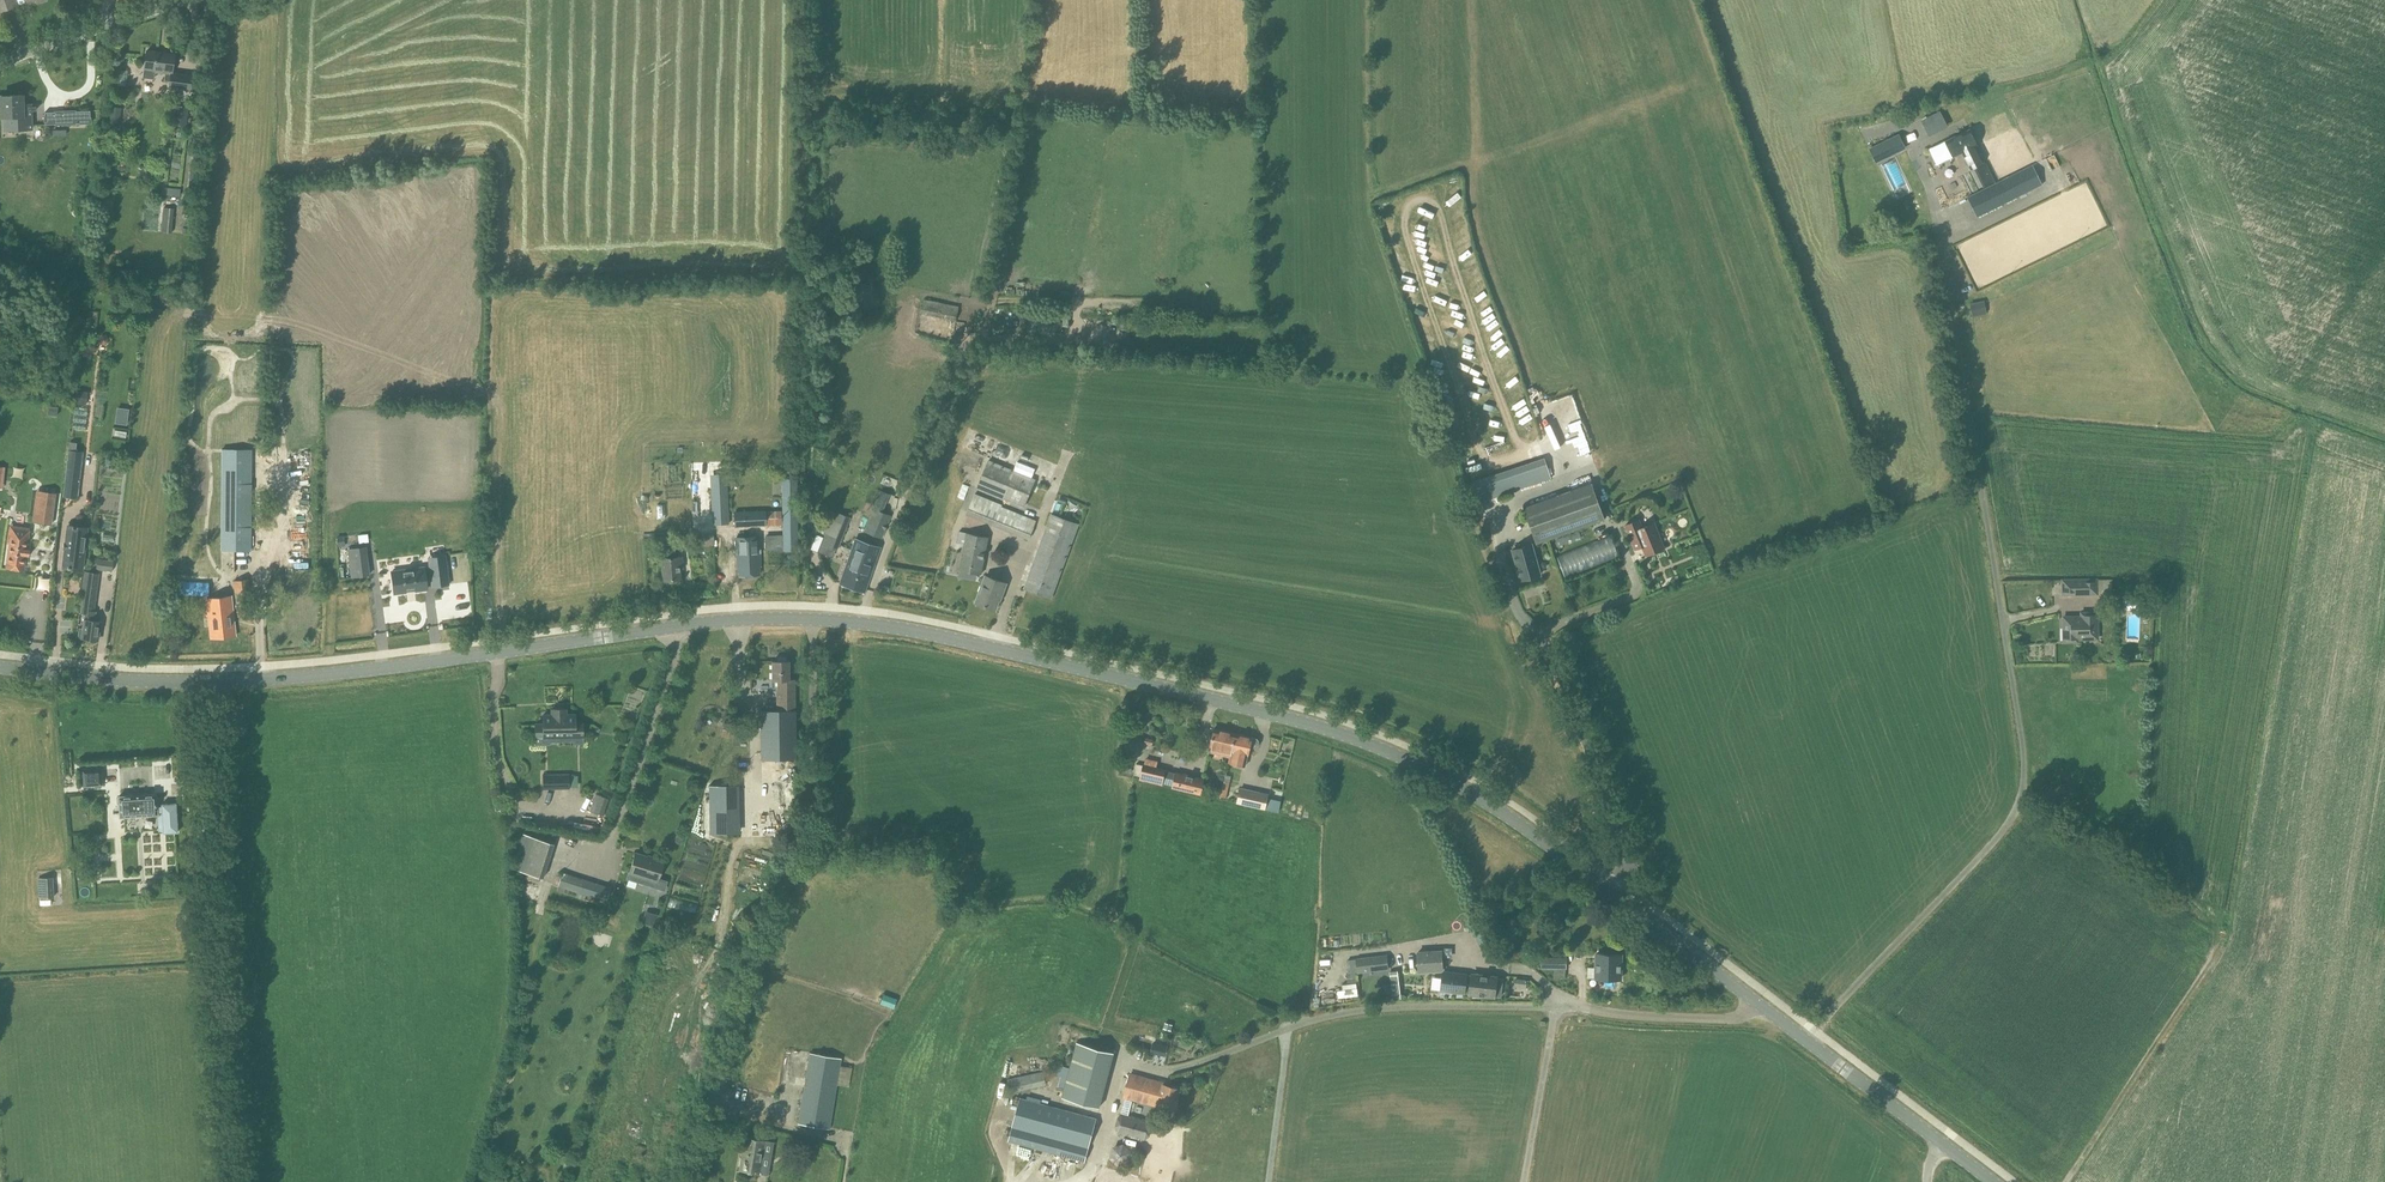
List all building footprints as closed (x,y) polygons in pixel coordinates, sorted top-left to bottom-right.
[(17,6),(16,3),(24,0),(0,0),(0,12),(17,6)] [(174,55),(147,51),(143,77),(154,79),(155,72),(166,73),(165,80),(170,81),(169,87),(191,90),(192,76),(172,73),(174,55)] [(124,84),(124,70),(114,70),(114,85),(124,84)] [(0,100),(0,112),(1,112),(2,117),(4,117),(4,130),(17,130),(32,129),(31,104),(23,104),(22,95),(1,96),(1,99),(0,100)] [(176,105),(173,124),(186,126),(189,107),(176,105)] [(46,125),(85,121),(83,109),(45,112),(46,125)] [(1919,142),(1913,144),(1915,149),(1942,140),(1934,117),(1913,125),(1919,142)] [(1970,129),(1945,141),(1954,159),(1963,155),(1970,169),(1984,163),(1977,148),(1979,147),(1970,129)] [(7,152),(7,147),(14,147),(15,132),(0,132),(0,152),(7,152)] [(1906,148),(1898,135),(1869,149),(1876,163),(1906,148)] [(1857,139),(1851,141),(1856,152),(1862,149),(1857,139)] [(144,177),(159,177),(158,156),(143,157),(144,177)] [(189,187),(197,188),(199,164),(192,163),(189,187)] [(2042,184),(2033,165),(1968,197),(1977,216),(2042,184)] [(1446,218),(1448,229),(1459,227),(1450,179),(1440,181),(1447,218),(1446,218)] [(1932,189),(1937,202),(1959,194),(1954,180),(1932,189)] [(187,189),(161,187),(161,195),(179,197),(179,201),(186,201),(187,189)] [(1430,190),(1411,199),(1416,211),(1435,202),(1430,190)] [(1469,266),(1466,246),(1463,246),(1461,234),(1452,236),(1456,262),(1464,261),(1465,267),(1469,266)] [(1456,264),(1455,257),(1452,258),(1450,250),(1440,252),(1444,267),(1456,264)] [(1408,261),(1413,282),(1426,278),(1421,258),(1408,261)] [(1464,288),(1466,288),(1470,306),(1482,303),(1475,272),(1461,275),(1450,277),(1457,304),(1452,305),(1455,319),(1470,315),(1464,288)] [(1426,287),(1413,290),(1415,297),(1406,299),(1409,312),(1421,309),(1418,296),(1428,294),(1426,287)] [(959,307),(924,300),(921,314),(956,321),(959,307)] [(1978,301),(1963,303),(1965,315),(1979,313),(1978,301)] [(1486,311),(1475,313),(1476,321),(1469,323),(1471,335),(1482,333),(1482,332),(1495,330),(1494,324),(1483,326),(1482,319),(1488,318),(1486,311)] [(1416,335),(1425,334),(1423,317),(1414,318),(1416,335)] [(1483,339),(1471,342),(1472,348),(1484,345),(1483,339)] [(1420,345),(1424,355),(1436,351),(1432,340),(1420,345)] [(1453,361),(1455,371),(1467,368),(1465,358),(1453,361)] [(75,403),(75,404),(86,405),(88,392),(76,391),(75,403)] [(1492,412),(1492,403),(1479,403),(1479,412),(1492,412)] [(1522,403),(1509,408),(1519,433),(1532,428),(1522,403)] [(56,416),(57,407),(49,406),(48,415),(56,416)] [(82,416),(83,408),(71,406),(70,414),(82,416)] [(1453,427),(1458,439),(1467,435),(1462,423),(1453,427)] [(1564,432),(1576,428),(1574,423),(1562,427),(1564,432)] [(1466,436),(1456,440),(1464,464),(1474,460),(1466,436)] [(1471,441),(1473,447),(1485,444),(1483,438),(1471,441)] [(69,442),(63,496),(77,498),(83,453),(75,452),(76,443),(69,442)] [(251,551),(251,450),(221,449),(221,550),(251,551)] [(1488,466),(1489,470),(1505,468),(1504,460),(1499,461),(1498,455),(1491,456),(1490,451),(1478,453),(1480,461),(1469,462),(1470,469),(1488,466)] [(1545,458),(1471,483),(1478,503),(1552,479),(1545,458)] [(1035,480),(988,461),(977,488),(1024,507),(1035,480)] [(738,475),(730,475),(731,485),(739,484),(738,475)] [(727,481),(712,481),(714,525),(729,525),(727,481)] [(962,494),(966,484),(960,482),(956,492),(962,494)] [(1604,519),(1591,483),(1524,507),(1537,543),(1604,519)] [(782,536),(766,537),(766,552),(798,550),(797,484),(782,485),(782,536)] [(41,491),(37,523),(51,525),(55,493),(41,491)] [(1003,504),(975,493),(967,514),(994,526),(994,524),(1029,539),(1037,520),(1016,512),(1007,508),(1002,506),(1003,504)] [(765,526),(765,525),(764,511),(764,509),(735,510),(735,527),(765,526)] [(864,531),(882,538),(891,516),(874,509),(864,531)] [(782,510),(764,511),(765,525),(782,524),(782,510)] [(117,519),(117,511),(94,511),(94,526),(112,526),(112,519),(117,519)] [(1024,588),(1052,599),(1079,524),(1051,514),(1024,588)] [(816,528),(814,532),(822,536),(819,544),(837,551),(846,527),(828,520),(825,527),(818,524),(816,528)] [(1625,526),(1633,546),(1640,544),(1640,545),(1642,546),(1646,555),(1664,548),(1654,523),(1636,531),(1633,523),(1625,526)] [(68,526),(63,567),(82,570),(87,528),(68,526)] [(25,565),(30,530),(12,528),(7,563),(25,565)] [(982,575),(989,537),(959,531),(957,543),(964,544),(959,570),(960,570),(959,577),(968,579),(969,572),(982,575)] [(713,534),(691,535),(692,549),(714,547),(713,534)] [(1619,557),(1610,535),(1557,557),(1566,578),(1619,557)] [(739,574),(759,574),(758,564),(760,563),(759,536),(736,537),(737,562),(739,562),(739,574)] [(667,537),(655,537),(655,546),(668,545),(667,537)] [(840,584),(864,592),(880,547),(856,538),(840,584)] [(1533,546),(1514,552),(1522,580),(1541,575),(1533,546)] [(360,548),(348,549),(352,577),(369,575),(367,561),(366,547),(360,548)] [(662,564),(663,580),(680,579),(679,569),(682,569),(682,563),(675,563),(674,554),(665,554),(665,564),(662,564)] [(432,587),(449,585),(447,566),(446,556),(428,558),(430,568),(424,569),(424,568),(404,570),(392,572),(394,593),(427,589),(426,582),(432,581),(432,587)] [(114,561),(98,559),(96,569),(113,571),(114,561)] [(82,638),(98,640),(100,622),(93,621),(99,574),(85,572),(82,597),(84,597),(82,613),(85,614),(85,620),(82,638)] [(976,603),(995,610),(999,601),(1000,601),(1006,583),(986,576),(976,603)] [(252,615),(249,579),(234,581),(238,616),(252,615)] [(2096,580),(2063,581),(2063,594),(2097,593),(2096,580)] [(209,582),(175,581),(174,595),(209,597),(209,582)] [(379,605),(402,604),(402,595),(378,596),(379,605)] [(231,596),(206,599),(207,608),(211,638),(236,635),(232,606),(231,596)] [(2153,598),(2143,598),(2142,604),(2147,608),(2152,608),(2153,598)] [(2078,639),(2089,639),(2089,636),(2097,636),(2097,613),(2081,613),(2082,617),(2064,617),(2064,628),(2066,628),(2066,642),(2078,641),(2078,639)] [(771,649),(771,661),(784,661),(783,649),(771,649)] [(761,712),(761,727),(762,760),(796,759),(796,727),(795,727),(795,710),(795,679),(788,679),(788,661),(772,661),(772,681),(778,681),(778,696),(777,696),(777,711),(761,712)] [(565,709),(552,709),(552,715),(543,715),(543,725),(536,725),(536,738),(544,738),(544,735),(559,735),(559,738),(560,738),(560,735),(574,735),(574,737),(583,737),(582,724),(575,724),(575,715),(566,715),(565,709)] [(1214,728),(1210,747),(1213,748),(1211,753),(1228,757),(1233,733),(1214,728)] [(723,730),(721,736),(730,738),(731,731),(723,730)] [(1247,756),(1248,756),(1250,747),(1255,748),(1258,746),(1259,741),(1257,739),(1252,738),(1252,737),(1233,733),(1228,757),(1246,762),(1247,756)] [(1130,764),(1131,754),(1119,754),(1118,763),(1130,764)] [(113,770),(112,762),(104,763),(104,770),(113,770)] [(1165,770),(1144,765),(1141,780),(1162,785),(1162,784),(1165,770)] [(102,767),(81,769),(82,786),(103,785),(102,767)] [(1177,773),(1173,787),(1173,788),(1200,795),(1203,779),(1177,773)] [(543,789),(569,789),(569,774),(543,774),(543,789)] [(1222,789),(1220,798),(1226,799),(1230,782),(1224,781),(1222,789)] [(1241,788),(1237,804),(1265,810),(1268,795),(1241,788)] [(156,794),(119,796),(120,817),(158,815),(158,812),(162,812),(163,833),(178,832),(176,803),(162,804),(162,806),(157,807),(156,794)] [(606,798),(596,795),(590,811),(599,815),(606,798)] [(579,809),(583,811),(587,799),(583,798),(579,809)] [(543,878),(554,843),(524,834),(513,868),(526,873),(529,873),(540,877),(543,878)] [(677,835),(674,842),(681,844),(684,837),(677,835)] [(627,879),(665,891),(668,881),(658,878),(663,860),(654,857),(653,858),(636,853),(627,879)] [(526,873),(525,878),(539,882),(540,877),(529,873),(526,873)] [(52,878),(38,878),(39,898),(54,897),(52,878)] [(583,880),(579,892),(606,901),(610,889),(583,880)] [(645,911),(642,923),(655,926),(658,915),(645,911)] [(1495,950),(1485,955),(1487,960),(1498,956),(1495,950)] [(1442,951),(1418,953),(1419,972),(1443,970),(1442,951)] [(1558,958),(1558,951),(1550,951),(1550,958),(1543,958),(1543,967),(1566,968),(1566,958),(1558,958)] [(1622,955),(1596,954),(1596,978),(1621,979),(1622,955)] [(1356,960),(1357,972),(1389,969),(1387,956),(1356,960)] [(1385,970),(1386,983),(1395,982),(1395,970),(1385,970)] [(1502,990),(1496,989),(1497,978),(1472,975),(1471,976),(1467,976),(1467,974),(1453,972),(1452,973),(1443,972),(1441,990),(1465,993),(1495,997),(1495,996),(1501,997),(1503,996),(1503,991),(1502,990)] [(1522,988),(1521,979),(1510,980),(1510,988),(1522,988)] [(1165,1056),(1168,1045),(1152,1042),(1150,1053),(1165,1056)] [(1098,1112),(1112,1057),(1075,1047),(1061,1102),(1098,1112)] [(829,1128),(841,1059),(810,1054),(799,1123),(829,1128)] [(1007,1079),(1010,1093),(1047,1085),(1044,1071),(1007,1079)] [(1175,1110),(1181,1089),(1164,1084),(1164,1083),(1130,1074),(1124,1097),(1158,1106),(1159,1105),(1175,1110)] [(1096,1119),(1020,1099),(1009,1143),(1085,1162),(1096,1119)] [(1118,1133),(1145,1140),(1150,1136),(1152,1127),(1151,1122),(1122,1115),(1118,1118),(1115,1127),(1118,1133)] [(745,1138),(740,1170),(760,1174),(765,1141),(745,1138)] [(1108,1140),(1103,1159),(1122,1163),(1127,1144),(1108,1140)] [(1024,1178),(1035,1159),(1028,1154),(1017,1173),(1024,1178)]
